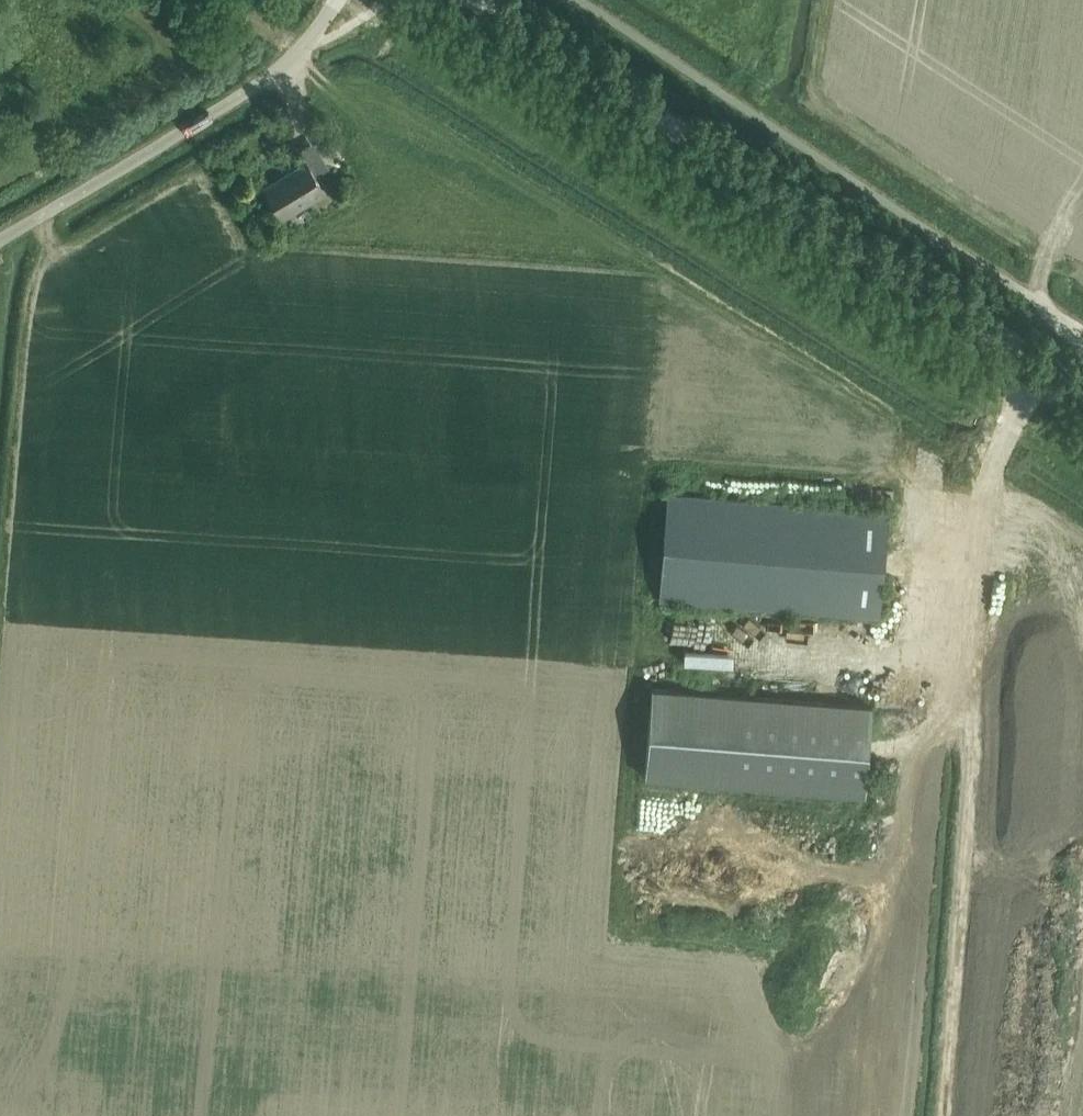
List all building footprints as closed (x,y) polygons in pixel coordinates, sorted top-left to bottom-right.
[(327,135),(315,143),(323,156),(336,148),(327,135)] [(324,191),(315,176),(329,167),(314,142),(298,151),(306,163),(265,188),(282,217),(324,191)] [(879,615),(888,511),(668,493),(660,597),(879,615)] [(651,688),(644,777),(864,794),(871,705),(651,688)]
